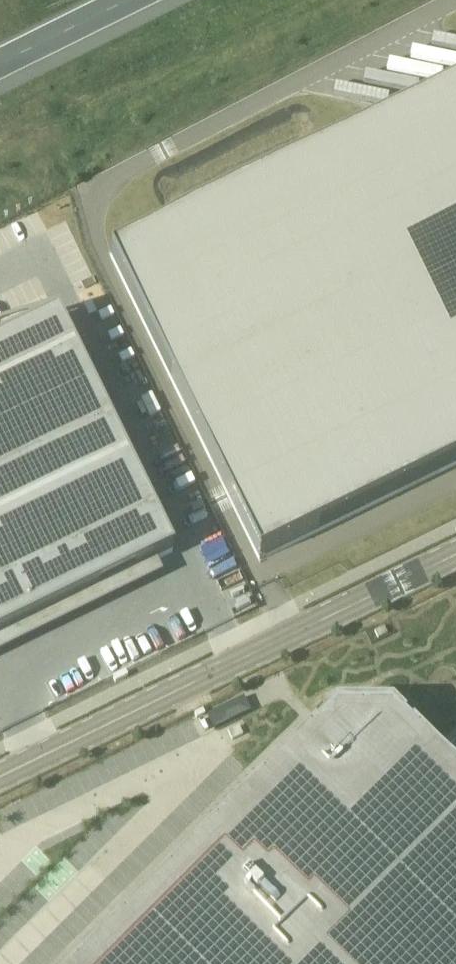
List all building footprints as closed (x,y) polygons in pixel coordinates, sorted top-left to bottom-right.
[(111,256),(260,561),(455,465),(455,87),(111,256)] [(183,559),(65,326),(53,331),(0,348),(0,652),(183,559)] [(413,729),(411,731),(405,724),(406,723),(392,709),(390,709),(390,714),(338,714),(338,708),(335,708),(321,722),(323,724),(316,730),(315,729),(79,963),(455,963),(455,772),(413,729)]
